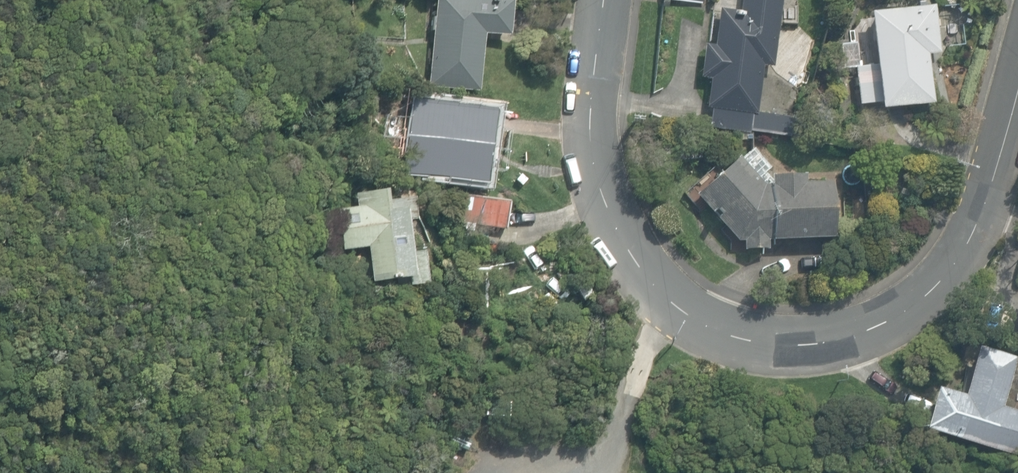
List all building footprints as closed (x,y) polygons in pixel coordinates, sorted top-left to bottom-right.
[(479,91),(479,90),(484,34),(508,36),(511,0),(506,0),(435,0),(428,86),(479,91)] [(738,10),(718,7),(713,45),(702,43),(698,77),(709,78),(705,108),(710,109),(708,127),(748,133),(749,130),(798,137),(801,120),(758,114),(764,68),(772,70),(783,0),(740,0),(738,10)] [(867,12),(879,109),(933,102),(927,54),(939,52),(934,4),(867,12)] [(403,173),(484,183),(494,109),(413,98),(412,100),(409,100),(400,172),(403,172),(403,173)] [(741,235),(742,249),(766,249),(766,240),(773,240),(773,239),(832,236),(830,181),(802,182),(802,173),(768,175),(769,176),(767,176),(764,172),(770,167),(752,147),(740,158),(737,155),(694,194),(735,240),(741,235)] [(406,279),(407,287),(428,285),(424,251),(410,252),(407,226),(417,224),(414,199),(385,203),(383,191),(353,195),(355,208),(335,211),(340,251),(367,247),(372,283),(406,279)] [(459,221),(505,228),(509,200),(464,193),(459,221)] [(973,347),(961,393),(933,385),(921,428),(1017,455),(1017,412),(1001,408),(1015,359),(973,347)]
